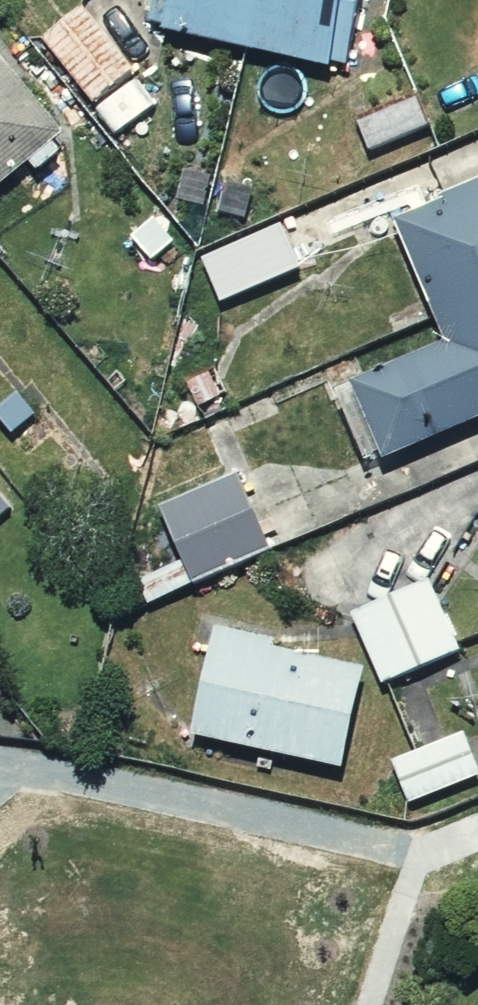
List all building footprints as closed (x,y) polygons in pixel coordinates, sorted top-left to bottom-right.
[(168,32),(355,67),(367,0),(174,0),(168,32)] [(0,165),(10,178),(58,141),(0,67),(0,165)] [(426,123),(407,89),(343,125),(362,158),(426,123)] [(381,222),(426,331),(317,376),(354,466),(477,415),(477,182),(381,222)] [(281,214),(185,252),(207,307),(303,268),(281,214)] [(172,555),(125,577),(140,607),(267,547),(228,465),(147,503),(172,555)] [(463,643),(431,572),(340,612),(372,684),(463,643)] [(358,661),(203,625),(178,730),(334,766),(358,661)] [(377,758),(395,805),(477,773),(477,771),(460,726),(377,758)]
